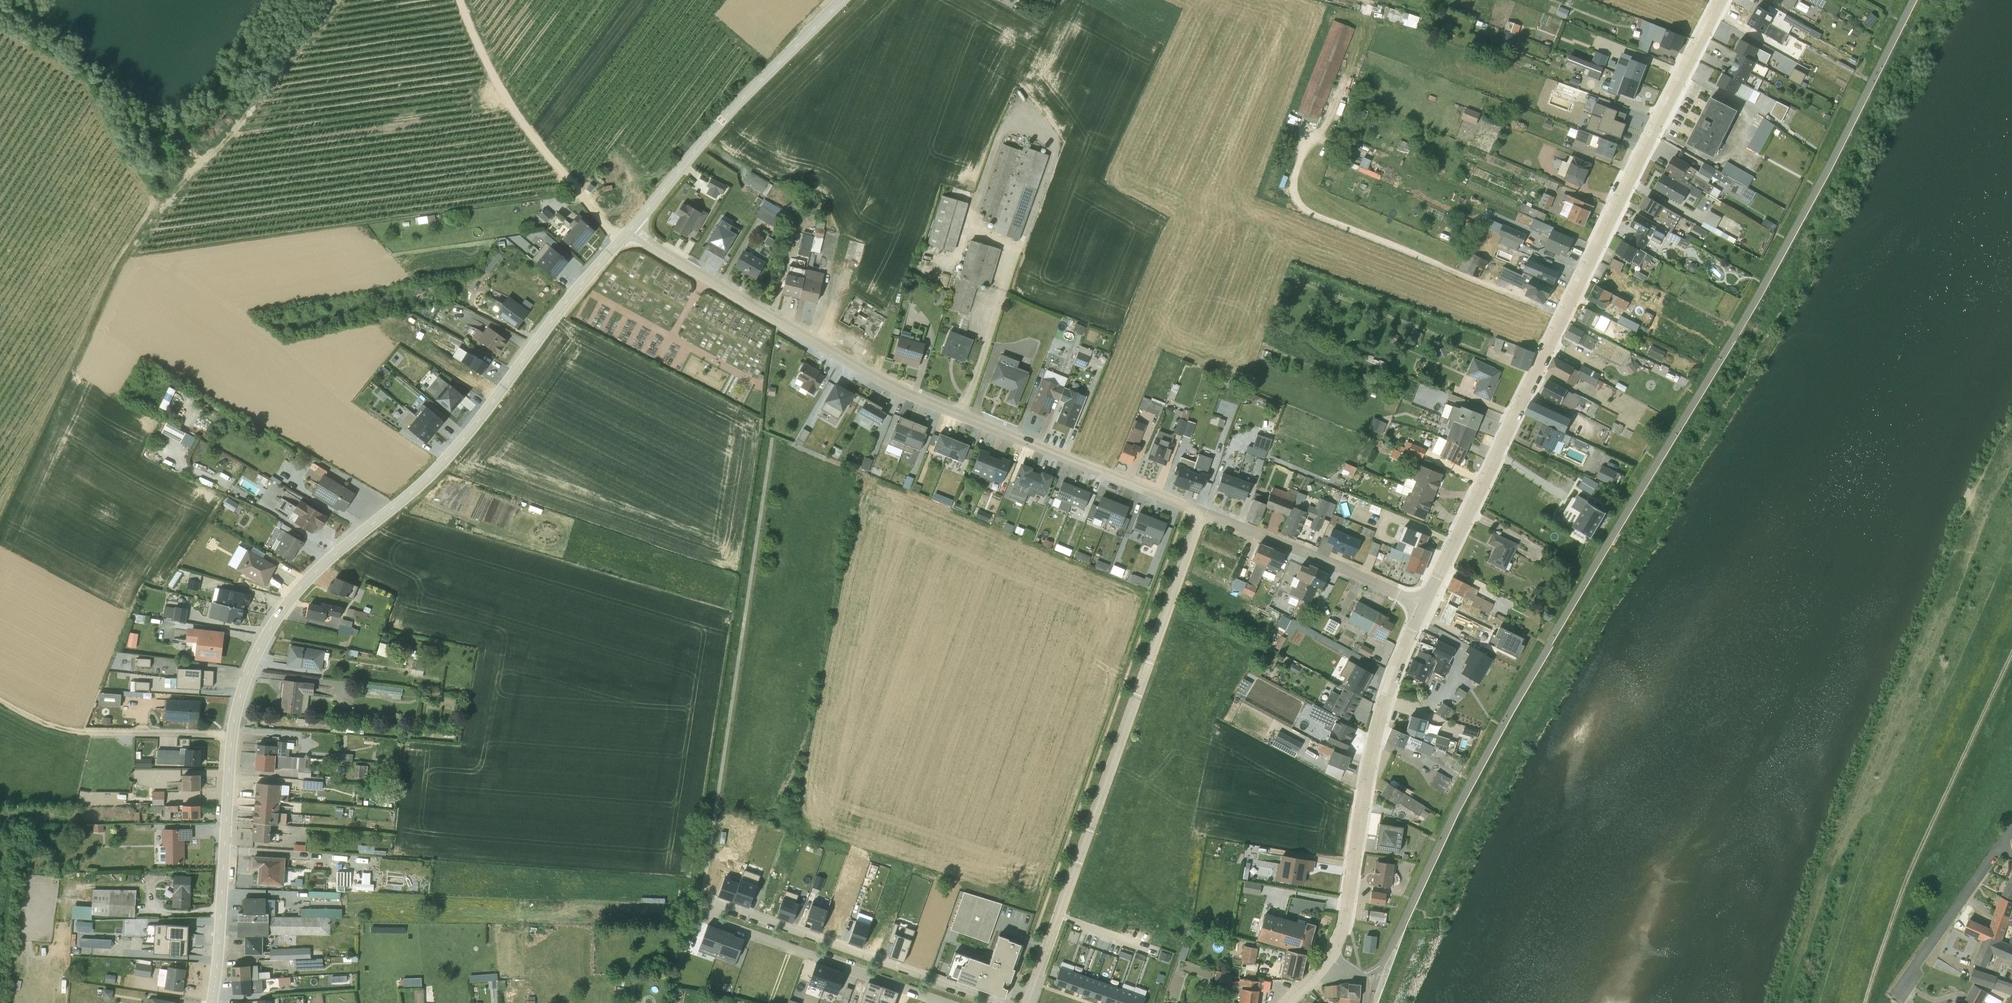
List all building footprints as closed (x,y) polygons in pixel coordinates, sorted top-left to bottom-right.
[(1774,0),(1792,10),(1798,0),(1774,0)] [(1826,0),(1808,0),(1837,16),(1841,8),(1826,0)] [(1767,12),(1759,7),(1754,15),(1788,33),(1792,26),(1783,21),(1787,14),(1771,5),(1767,12)] [(1374,9),(1372,16),(1400,24),(1403,13),(1384,7),(1383,10),(1378,9),(1378,10),(1374,9)] [(1570,11),(1560,7),(1557,15),(1567,18),(1570,11)] [(1793,25),(1809,34),(1812,29),(1811,28),(1787,14),(1783,21),(1792,26),(1793,25)] [(1754,15),(1748,24),(1782,45),(1789,34),(1754,15)] [(1679,51),(1685,37),(1640,19),(1637,24),(1641,26),(1640,28),(1644,30),(1637,48),(1648,52),(1653,40),(1661,43),(1660,45),(1671,49),(1671,48),(1679,51)] [(1300,117),(1315,124),(1318,117),(1353,28),(1332,20),(1296,111),(1295,114),(1300,116),(1300,117)] [(1763,80),(1764,78),(1768,69),(1764,67),(1771,55),(1741,39),(1735,52),(1738,53),(1735,60),(1736,61),(1734,65),(1763,80)] [(1597,51),(1592,63),(1604,68),(1609,56),(1597,51)] [(1632,56),(1622,52),(1615,72),(1641,82),(1647,65),(1631,59),(1632,56)] [(1604,68),(1571,56),(1569,61),(1586,68),(1584,74),(1599,80),(1604,68)] [(1731,68),(1727,75),(1757,90),(1763,80),(1734,65),(1732,69),(1731,68)] [(1795,66),(1790,79),(1802,84),(1807,71),(1795,66)] [(1602,87),(1603,89),(1608,91),(1617,95),(1618,92),(1635,98),(1641,82),(1615,72),(1611,83),(1606,81),(1604,82),(1602,87)] [(1747,101),(1753,88),(1724,73),(1717,85),(1747,101)] [(1711,97),(1688,143),(1714,157),(1738,111),(1711,97)] [(1770,113),(1782,122),(1789,107),(1777,101),(1770,113)] [(1593,116),(1588,129),(1606,136),(1605,139),(1618,144),(1620,138),(1621,138),(1627,124),(1624,123),(1627,114),(1608,107),(1604,119),(1593,116)] [(1463,120),(1476,126),(1481,115),(1467,110),(1463,120)] [(1764,117),(1748,147),(1759,153),(1775,125),(1764,117)] [(1547,120),(1545,126),(1552,129),(1554,122),(1547,120)] [(1579,129),(1575,139),(1598,147),(1598,148),(1596,152),(1613,158),(1618,144),(1605,139),(1579,129)] [(1401,140),(1398,148),(1407,152),(1411,144),(1401,140)] [(1017,237),(1046,152),(1018,143),(1016,148),(1002,143),(980,208),(997,213),(991,229),(1017,237)] [(1379,177),(1381,173),(1367,168),(1371,158),(1363,155),(1358,170),(1379,177)] [(1558,173),(1565,177),(1574,156),(1571,155),(1568,162),(1564,161),(1558,173)] [(1708,182),(1712,176),(1725,184),(1726,181),(1731,184),(1732,183),(1735,185),(1732,191),(1741,196),(1746,187),(1705,162),(1705,163),(1699,171),(1689,165),(1690,164),(1674,155),(1666,169),(1666,170),(1717,198),(1721,191),(1708,182)] [(1574,156),(1564,179),(1582,187),(1592,163),(1574,156)] [(1754,177),(1728,161),(1722,172),(1748,187),(1754,177)] [(750,171),(743,182),(762,193),(769,182),(750,171)] [(1664,174),(1655,188),(1681,204),(1688,192),(1699,198),(1703,190),(1671,172),(1669,176),(1664,174)] [(1545,185),(1556,190),(1559,184),(1536,174),(1534,178),(1545,183),(1545,185)] [(711,178),(706,186),(709,187),(706,194),(716,199),(719,193),(722,194),(726,186),(711,178)] [(1545,192),(1539,205),(1550,209),(1555,197),(1545,192)] [(1595,206),(1564,193),(1562,198),(1566,200),(1560,214),(1568,217),(1568,218),(1586,225),(1595,206)] [(965,201),(944,195),(928,245),(949,252),(965,201)] [(1647,196),(1640,207),(1656,216),(1652,221),(1672,232),(1681,216),(1647,196)] [(773,204),(764,199),(755,216),(776,228),(785,212),(784,211),(785,210),(774,203),(773,204)] [(1544,222),(1547,214),(1531,207),(1531,206),(1532,204),(1528,202),(1527,204),(1523,203),(1519,211),(1544,222)] [(680,216),(673,229),(686,237),(691,229),(697,232),(707,213),(700,209),(698,211),(687,205),(686,206),(682,204),(676,214),(680,216)] [(552,215),(543,207),(538,212),(540,214),(538,216),(546,222),(552,215)] [(1717,228),(1723,215),(1710,209),(1703,225),(1722,234),(1723,231),(1717,228)] [(1561,252),(1567,254),(1573,239),(1554,229),(1555,227),(1544,222),(1519,211),(1518,211),(1515,219),(1525,223),(1524,225),(1539,232),(1537,237),(1548,242),(1545,247),(1546,248),(1560,254),(1561,252)] [(1687,247),(1689,242),(1681,238),(1682,237),(1638,213),(1631,226),(1637,230),(1630,243),(1643,250),(1650,238),(1651,239),(1654,234),(1664,239),(1665,236),(1687,247)] [(588,222),(578,214),(568,225),(571,227),(563,237),(564,237),(562,239),(577,252),(595,231),(587,224),(588,222)] [(1527,235),(1489,218),(1485,227),(1523,244),(1527,235)] [(711,252),(722,258),(739,230),(720,219),(707,242),(710,245),(708,248),(712,250),(711,252)] [(819,253),(824,229),(815,227),(810,250),(819,253)] [(797,254),(808,257),(808,256),(813,236),(802,233),(797,254)] [(774,239),(768,236),(764,243),(770,246),(774,239)] [(968,240),(948,307),(968,313),(978,280),(988,283),(998,249),(968,240)] [(1623,240),(1616,252),(1625,257),(1624,260),(1631,263),(1632,261),(1640,265),(1644,258),(1651,262),(1652,260),(1657,263),(1659,260),(1643,250),(1623,240)] [(569,261),(546,243),(532,260),(555,279),(569,261)] [(734,266),(755,278),(765,262),(744,249),(734,266)] [(1468,251),(1459,269),(1480,278),(1488,260),(1468,251)] [(483,272),(485,274),(487,271),(489,272),(502,256),(497,252),(483,268),(485,270),(483,272)] [(1554,285),(1560,270),(1531,258),(1524,273),(1554,285)] [(1624,263),(1613,258),(1609,265),(1621,271),(1624,263)] [(782,294),(799,298),(805,269),(789,265),(788,266),(782,294)] [(1541,296),(1557,302),(1562,291),(1537,279),(1516,270),(1516,271),(1504,266),(1499,277),(1522,287),(1525,283),(1534,286),(1543,291),(1541,296)] [(805,269),(799,298),(816,302),(823,273),(805,269)] [(1596,285),(1588,299),(1589,299),(1595,302),(1604,308),(1607,308),(1610,302),(1630,312),(1634,304),(1596,285)] [(853,294),(838,319),(848,325),(850,322),(864,330),(862,333),(872,339),(885,318),(876,312),(878,309),(853,294)] [(496,300),(489,310),(496,315),(497,313),(517,327),(533,305),(525,298),(520,305),(508,296),(502,304),(496,300)] [(1585,307),(1579,320),(1600,330),(1603,324),(1616,330),(1620,335),(1630,328),(1585,307)] [(1637,332),(1641,325),(1621,315),(1617,322),(1637,332)] [(1572,324),(1566,337),(1592,350),(1599,335),(1586,329),(1585,330),(1572,324)] [(478,329),(473,336),(498,354),(507,340),(487,326),(483,332),(478,329)] [(1623,333),(1628,340),(1638,333),(1637,332),(1630,328),(1623,333)] [(899,336),(892,359),(917,367),(924,343),(909,339),(911,333),(901,330),(899,336)] [(941,353),(963,362),(972,339),(949,330),(941,353)] [(1421,333),(1413,330),(1409,338),(1418,341),(1421,333)] [(1393,332),(1388,338),(1395,344),(1400,337),(1393,332)] [(1505,340),(1496,337),(1492,347),(1501,350),(1505,340)] [(1653,343),(1649,352),(1664,358),(1667,349),(1653,343)] [(1080,344),(1072,363),(1084,368),(1092,348),(1080,344)] [(1511,364),(1528,370),(1535,352),(1516,345),(1513,351),(1515,352),(1511,364)] [(1446,354),(1443,346),(1435,350),(1438,358),(1446,354)] [(1006,400),(1015,404),(1028,374),(1027,373),(1028,371),(1017,367),(1019,361),(1001,354),(998,362),(997,362),(989,381),(1010,390),(1006,400)] [(1363,356),(1362,360),(1384,368),(1386,362),(1378,360),(1378,361),(1363,356)] [(1502,371),(1472,357),(1464,374),(1477,380),(1471,392),(1488,400),(1502,371)] [(1595,387),(1599,390),(1603,383),(1603,382),(1555,357),(1549,368),(1567,380),(1567,381),(1575,386),(1580,378),(1595,386),(1595,387)] [(1631,372),(1638,368),(1634,361),(1627,366),(1631,372)] [(799,387),(812,395),(816,388),(821,391),(828,380),(823,378),(823,377),(818,374),(819,371),(803,362),(797,372),(799,373),(796,378),(802,382),(799,387)] [(1583,365),(1580,370),(1598,380),(1601,374),(1583,365)] [(1058,400),(1064,387),(1063,386),(1066,377),(1046,369),(1042,378),(1041,378),(1029,410),(1045,416),(1053,398),(1058,400)] [(450,385),(439,376),(427,391),(435,398),(435,399),(452,412),(460,403),(459,402),(465,394),(452,385),(451,385),(450,385)] [(1549,379),(1541,393),(1561,404),(1561,403),(1575,410),(1578,402),(1584,405),(1587,399),(1575,392),(1574,393),(1568,390),(1569,389),(1549,379)] [(1172,382),(1164,403),(1170,404),(1179,385),(1172,382)] [(1628,387),(1619,382),(1616,387),(1625,391),(1628,387)] [(1218,401),(1223,402),(1230,385),(1226,383),(1223,389),(1218,401)] [(848,404),(855,392),(847,387),(845,390),(835,384),(821,409),(837,418),(841,412),(843,412),(847,404),(848,404)] [(769,386),(767,395),(774,396),(776,387),(769,386)] [(1064,387),(1058,400),(1063,402),(1056,421),(1072,427),(1086,396),(1064,387)] [(1143,397),(1139,407),(1158,415),(1164,403),(1151,397),(1150,399),(1143,397)] [(866,398),(853,421),(867,429),(872,420),(879,424),(885,413),(880,410),(881,407),(866,398)] [(1269,403),(1260,399),(1257,406),(1266,410),(1269,403)] [(1544,422),(1565,432),(1571,420),(1572,419),(1532,400),(1525,414),(1544,422)] [(1593,417),(1600,405),(1593,402),(1587,414),(1593,417)] [(1170,404),(1164,403),(1163,405),(1163,406),(1164,413),(1171,412),(1170,407),(1169,407),(1170,404)] [(415,414),(436,431),(444,421),(423,404),(415,414)] [(1451,405),(1446,418),(1475,430),(1481,414),(1460,406),(1459,407),(1457,408),(1451,405)] [(1180,417),(1179,417),(1175,428),(1174,432),(1169,434),(1158,430),(1155,436),(1154,436),(1146,458),(1164,465),(1165,465),(1173,443),(1171,442),(1174,433),(1180,435),(1183,428),(1189,411),(1183,409),(1180,417)] [(409,411),(400,424),(399,424),(426,444),(436,431),(409,411)] [(914,422),(900,416),(898,422),(896,422),(888,443),(903,449),(914,422)] [(1385,423),(1372,417),(1367,428),(1381,434),(1385,423)] [(1138,445),(1146,424),(1134,419),(1118,459),(1130,464),(1134,455),(1136,456),(1140,446),(1138,445)] [(1475,430),(1448,419),(1446,426),(1447,428),(1448,429),(1445,439),(1465,450),(1468,442),(1470,443),(1475,430)] [(187,443),(193,432),(168,420),(163,431),(187,443)] [(924,433),(926,427),(914,422),(903,449),(911,453),(913,447),(919,449),(926,434),(924,433)] [(1544,422),(1534,442),(1537,444),(1537,445),(1543,448),(1543,446),(1553,451),(1558,440),(1562,441),(1566,433),(1565,432),(1544,422)] [(1619,424),(1614,422),(1613,425),(1614,425),(1613,428),(1615,429),(1614,432),(1620,434),(1624,426),(1619,423),(1619,424)] [(804,439),(809,429),(804,426),(799,437),(804,439)] [(947,456),(954,438),(951,437),(951,438),(939,433),(938,436),(932,433),(928,443),(934,446),(932,450),(947,456)] [(1271,438),(1256,433),(1251,446),(1267,451),(1271,438)] [(1437,456),(1458,466),(1459,464),(1460,465),(1462,464),(1464,460),(1464,458),(1462,457),(1466,450),(1438,436),(1431,451),(1437,454),(1436,456),(1437,456)] [(967,443),(954,438),(947,456),(962,462),(963,458),(969,460),(973,450),(967,447),(965,453),(964,453),(967,443)] [(1586,448),(1588,445),(1576,439),(1574,445),(1581,448),(1582,446),(1586,448)] [(1400,446),(1398,449),(1408,453),(1421,458),(1425,448),(1411,442),(1406,441),(1403,447),(1400,446)] [(1378,443),(1376,449),(1387,453),(1389,448),(1378,443)] [(978,477),(985,480),(994,457),(984,453),(985,450),(980,448),(971,471),(979,474),(978,477)] [(1392,448),(1388,456),(1396,459),(1400,452),(1392,448)] [(1205,473),(1211,458),(1197,453),(1185,489),(1198,493),(1201,483),(1204,484),(1208,474),(1205,473)] [(1254,456),(1246,453),(1243,461),(1251,464),(1254,456)] [(1176,474),(1172,484),(1184,489),(1185,489),(1194,461),(1180,456),(1177,464),(1176,464),(1173,473),(1176,474)] [(1001,483),(1010,460),(1005,459),(1004,461),(994,457),(985,480),(991,482),(992,480),(1001,483)] [(1257,458),(1254,470),(1259,472),(1263,460),(1257,458)] [(1355,467),(1345,463),(1342,469),(1348,472),(1347,474),(1352,476),(1355,467)] [(1432,496),(1441,474),(1417,464),(1412,478),(1406,476),(1402,484),(1432,496)] [(1603,465),(1597,478),(1611,484),(1612,483),(1618,486),(1623,475),(1617,472),(1617,471),(1603,465)] [(327,471),(319,466),(315,472),(322,477),(312,493),(342,512),(354,493),(325,475),(328,471),(327,471)] [(1030,468),(1023,466),(1023,468),(1020,467),(1012,488),(1026,494),(1035,474),(1029,471),(1030,468)] [(1236,478),(1222,472),(1215,489),(1223,492),(1223,493),(1229,496),(1236,478)] [(1026,494),(1032,496),(1034,493),(1042,496),(1050,478),(1047,477),(1048,476),(1041,473),(1040,476),(1035,474),(1026,494)] [(1586,473),(1581,486),(1594,492),(1600,480),(1586,473)] [(1243,499),(1249,483),(1236,478),(1229,496),(1235,498),(1236,496),(1243,499)] [(1077,487),(1062,481),(1055,498),(1060,500),(1057,508),(1067,511),(1077,487)] [(1432,496),(1402,484),(1399,492),(1405,494),(1399,509),(1423,519),(1432,496)] [(1254,492),(1245,518),(1257,524),(1265,506),(1287,515),(1296,491),(1288,487),(1286,492),(1272,486),(1267,497),(1254,492)] [(1089,492),(1077,487),(1070,504),(1083,509),(1089,492)] [(933,499),(951,504),(953,496),(934,492),(933,499)] [(1294,495),(1291,504),(1298,506),(1300,500),(1303,501),(1305,495),(1297,492),(1296,495),(1294,495)] [(236,509),(239,501),(228,496),(225,505),(236,509)] [(1106,521),(1114,502),(1101,497),(1097,506),(1091,504),(1086,516),(1092,519),(1093,516),(1106,521)] [(1584,508),(1580,515),(1598,526),(1607,512),(1582,497),(1577,504),(1584,508)] [(1308,504),(1305,511),(1323,518),(1325,515),(1330,517),(1335,504),(1318,498),(1314,507),(1308,504)] [(301,500),(289,518),(312,532),(317,524),(321,527),(328,516),(301,500)] [(1123,516),(1127,507),(1114,502),(1106,521),(1119,526),(1118,529),(1123,532),(1129,519),(1123,516)] [(1592,537),(1598,526),(1580,515),(1561,504),(1554,514),(1592,537)] [(1309,527),(1318,530),(1323,518),(1291,505),(1280,533),(1293,539),(1305,515),(1312,517),(1309,527)] [(1137,514),(1132,529),(1144,533),(1151,517),(1143,514),(1142,516),(1137,514)] [(1162,524),(1163,521),(1151,517),(1141,543),(1150,547),(1151,543),(1157,545),(1165,525),(1162,524)] [(1428,536),(1403,525),(1402,526),(1398,525),(1393,538),(1397,539),(1394,547),(1426,561),(1430,551),(1423,548),(1428,536)] [(1373,531),(1363,526),(1360,533),(1370,538),(1373,531)] [(1331,528),(1325,541),(1332,544),(1331,548),(1343,554),(1344,552),(1352,556),(1359,540),(1331,528)] [(292,560),(299,548),(300,548),(304,542),(282,529),(277,538),(281,540),(275,551),(292,560)] [(1488,561),(1504,569),(1516,545),(1492,533),(1488,542),(1495,546),(1488,561)] [(1372,541),(1367,553),(1374,555),(1380,544),(1372,541)] [(1257,582),(1272,549),(1258,543),(1251,560),(1255,562),(1246,582),(1234,577),(1230,586),(1250,597),(1257,582)] [(1383,543),(1381,549),(1386,551),(1385,555),(1399,561),(1400,558),(1406,560),(1404,569),(1412,572),(1413,570),(1421,573),(1426,561),(1383,543)] [(276,565),(248,549),(237,568),(265,584),(276,565)] [(1284,554),(1272,549),(1263,569),(1275,575),(1284,554)] [(1089,560),(1091,554),(1077,550),(1075,556),(1089,560)] [(1211,559),(1206,570),(1212,572),(1217,561),(1211,559)] [(1113,563),(1111,571),(1122,574),(1124,567),(1113,563)] [(1299,598),(1316,568),(1307,564),(1306,567),(1300,565),(1295,577),(1292,576),(1288,585),(1291,586),(1287,593),(1290,595),(1286,602),(1294,606),(1298,599),(1298,598),(1299,598)] [(178,571),(169,584),(174,588),(183,574),(189,576),(187,587),(199,590),(202,575),(180,568),(179,571),(178,571)] [(1299,598),(1308,603),(1316,587),(1323,590),(1326,582),(1324,581),(1328,574),(1316,568),(1299,598)] [(1150,578),(1141,575),(1138,582),(1148,586),(1150,578)] [(1477,589),(1451,576),(1445,587),(1469,599),(1467,603),(1488,613),(1493,604),(1475,594),(1477,589)] [(339,593),(352,598),(357,586),(336,577),(333,583),(331,582),(327,590),(338,595),(339,593)] [(215,587),(212,601),(244,609),(245,603),(249,604),(251,594),(220,587),(219,588),(215,587)] [(1477,612),(1478,609),(1467,603),(1469,599),(1445,587),(1436,607),(1449,613),(1455,602),(1477,612)] [(310,603),(307,616),(325,621),(326,614),(340,617),(342,607),(321,601),(320,605),(310,603)] [(212,602),(209,616),(241,624),(244,609),(212,602)] [(1355,603),(1346,620),(1367,632),(1378,612),(1370,608),(1368,609),(1355,603)] [(168,618),(186,622),(188,608),(175,606),(175,607),(164,605),(162,615),(168,617),(168,618)] [(368,612),(370,613),(371,608),(365,606),(364,611),(348,608),(346,615),(352,617),(355,619),(356,615),(366,618),(368,612)] [(1306,614),(1300,611),(1296,620),(1301,623),(1306,614)] [(1374,640),(1381,644),(1392,623),(1386,620),(1387,617),(1378,612),(1366,634),(1375,638),(1374,640)] [(147,615),(132,613),(131,620),(146,622),(147,615)] [(1317,617),(1312,615),(1307,626),(1312,628),(1317,617)] [(338,631),(356,636),(357,635),(358,629),(356,628),(355,628),(353,627),(353,626),(352,626),(353,621),(341,618),(338,631)] [(1338,623),(1328,618),(1322,628),(1333,634),(1338,623)] [(1518,652),(1526,633),(1500,621),(1495,631),(1493,630),(1487,642),(1495,645),(1496,642),(1518,652)] [(188,630),(187,645),(197,646),(196,660),(221,663),(223,634),(188,630)] [(137,648),(139,633),(130,632),(128,646),(137,648)] [(1432,671),(1444,677),(1450,663),(1447,662),(1454,648),(1436,639),(1428,654),(1436,658),(1432,671)] [(1424,684),(1430,670),(1435,657),(1428,654),(1432,647),(1421,642),(1419,642),(1412,659),(1411,659),(1406,672),(1413,676),(1412,678),(1424,684)] [(1371,649),(1361,644),(1357,651),(1367,657),(1371,649)] [(291,645),(288,664),(322,670),(324,659),(328,659),(329,652),(325,651),(291,645)] [(1492,659),(1468,645),(1464,651),(1467,653),(1462,662),(1464,663),(1459,672),(1478,683),(1492,659)] [(137,657),(137,666),(151,666),(151,658),(137,657)] [(413,659),(413,673),(424,673),(424,659),(413,659)] [(1345,680),(1342,686),(1360,695),(1371,675),(1345,661),(1337,675),(1345,680)] [(178,667),(177,677),(165,677),(165,686),(171,687),(200,688),(201,685),(213,685),(214,678),(214,670),(201,669),(178,667)] [(284,683),(281,710),(301,713),(301,711),(306,712),(309,694),(313,694),(314,683),(282,679),(282,682),(284,683)] [(1243,679),(1238,688),(1246,692),(1251,682),(1243,679)] [(150,682),(136,681),(131,681),(131,689),(136,689),(149,690),(150,682)] [(1322,686),(1315,699),(1330,709),(1330,710),(1346,719),(1360,695),(1342,686),(1338,684),(1336,687),(1341,689),(1339,694),(1330,689),(1329,690),(1322,686)] [(144,692),(123,691),(123,695),(144,696),(144,698),(150,699),(151,693),(144,692)] [(121,694),(100,692),(99,704),(120,705),(121,694)] [(167,699),(166,719),(198,721),(200,701),(167,699)] [(1442,702),(1435,714),(1444,719),(1452,708),(1442,702)] [(1337,717),(1312,704),(1307,716),(1324,724),(1322,727),(1330,731),(1326,739),(1344,748),(1348,740),(1353,729),(1336,721),(1337,717)] [(1426,720),(1409,715),(1405,727),(1406,727),(1404,733),(1433,746),(1432,748),(1443,752),(1451,757),(1456,741),(1448,738),(1435,734),(1423,730),(1426,720)] [(298,717),(297,725),(322,727),(323,720),(298,717)] [(1390,727),(1385,740),(1393,743),(1392,745),(1401,749),(1403,746),(1413,750),(1413,749),(1429,755),(1433,746),(1404,733),(1390,727)] [(1301,742),(1278,730),(1273,740),(1296,752),(1301,742)] [(265,744),(258,743),(257,753),(289,755),(290,748),(287,748),(287,741),(278,740),(278,745),(272,744),(272,739),(265,739),(265,744)] [(1343,768),(1348,756),(1332,749),(1333,748),(1317,742),(1316,745),(1319,746),(1317,750),(1329,756),(1326,762),(1327,763),(1324,771),(1338,780),(1343,768)] [(158,749),(157,763),(201,764),(201,749),(186,749),(186,748),(180,748),(180,750),(158,749)] [(136,751),(136,758),(136,767),(152,767),(152,758),(141,758),(141,751),(136,751)] [(331,758),(257,753),(255,769),(274,771),(275,769),(283,767),(299,768),(298,777),(303,778),(303,779),(323,781),(323,777),(312,775),(312,767),(310,766),(310,764),(330,765),(331,758)] [(356,761),(355,774),(366,775),(367,762),(356,761)] [(1449,778),(1436,770),(1428,784),(1442,792),(1449,778)] [(183,789),(201,789),(201,774),(183,774),(183,781),(178,781),(178,789),(183,789)] [(303,779),(302,786),(322,788),(323,781),(303,779)] [(257,782),(255,798),(288,801),(289,785),(257,782)] [(1386,782),(1379,793),(1395,803),(1396,801),(1418,814),(1423,818),(1428,813),(1423,808),(1424,806),(1386,782)] [(215,804),(215,789),(201,789),(183,789),(183,805),(201,805),(215,804)] [(164,804),(165,791),(153,791),(153,804),(164,804)] [(280,801),(255,798),(255,810),(286,812),(287,805),(280,805),(280,801)] [(182,818),(201,818),(201,805),(149,805),(150,812),(162,812),(162,809),(165,809),(165,818),(171,818),(171,811),(182,811),(182,818)] [(254,822),(285,824),(286,812),(255,810),(254,822)] [(271,823),(254,822),(253,840),(270,841),(271,823)] [(1402,827),(1378,823),(1374,847),(1398,851),(1402,827)] [(159,852),(159,861),(166,861),(166,862),(185,862),(185,840),(192,839),(192,828),(162,828),(162,845),(166,845),(166,851),(159,852)] [(253,855),(252,867),(259,867),(258,884),(284,885),(285,857),(253,855)] [(1274,878),(1302,883),(1305,868),(1311,869),(1313,860),(1280,855),(1279,863),(1276,862),(1274,878)] [(1375,860),(1371,884),(1389,887),(1392,863),(1375,860)] [(744,896),(751,899),(760,875),(744,869),(733,899),(732,901),(741,904),(744,896)] [(172,906),(173,906),(190,907),(192,875),(175,874),(172,906)] [(373,890),(374,875),(338,874),(338,889),(373,890)] [(1260,883),(1244,880),(1242,891),(1258,894),(1260,883)] [(2009,881),(2003,894),(2011,898),(2011,883),(2009,881)] [(135,916),(137,890),(93,887),(93,889),(92,906),(73,905),(72,917),(73,917),(91,919),(91,918),(92,914),(135,916)] [(1369,901),(1368,901),(1368,902),(1383,904),(1385,893),(1370,890),(1370,891),(1371,891),(1369,901)] [(777,914),(776,916),(788,920),(792,922),(792,920),(801,897),(785,891),(777,914)] [(963,891),(950,929),(987,942),(1001,903),(963,891)] [(269,914),(266,913),(266,897),(244,898),(248,912),(239,912),(239,920),(269,920),(269,914)] [(2001,897),(1994,916),(2009,920),(2011,910),(2011,902),(2001,897)] [(813,922),(811,929),(819,931),(828,906),(812,901),(805,919),(811,921),(813,922)] [(334,917),(341,917),(342,908),(301,907),(301,916),(334,917)] [(1367,921),(1384,925),(1385,912),(1369,910),(1367,921)] [(1282,916),(1264,912),(1256,939),(1274,944),(1282,916)] [(334,925),(334,917),(269,915),(269,920),(239,920),(238,935),(269,934),(269,933),(330,934),(330,925),(334,925)] [(856,916),(848,941),(856,943),(855,944),(861,947),(870,921),(856,916)] [(1282,916),(1274,944),(1305,953),(1314,924),(1305,921),(1305,922),(1282,916)] [(1999,940),(2006,928),(2009,920),(1994,916),(1990,929),(1970,920),(1965,931),(1984,939),(1984,941),(1985,941),(1988,935),(1999,940)] [(716,928),(716,927),(707,924),(707,926),(697,952),(714,958),(724,930),(722,929),(721,930),(716,928)] [(162,929),(161,957),(169,958),(170,951),(186,952),(187,935),(189,935),(189,929),(178,929),(162,929)] [(895,931),(891,929),(887,941),(892,943),(895,935),(897,931),(895,931)] [(724,930),(714,958),(734,965),(744,938),(733,934),(734,933),(724,930)] [(245,935),(245,953),(263,954),(263,945),(271,945),(272,944),(277,944),(278,934),(269,933),(269,934),(245,935)] [(1012,971),(1013,971),(1014,969),(1014,968),(1013,968),(1007,966),(1010,958),(1016,960),(1018,955),(1022,944),(1007,939),(1007,938),(998,934),(989,957),(956,946),(946,975),(945,976),(1004,997),(1007,988),(1005,987),(1007,980),(1011,971),(1012,971)] [(1372,934),(1364,934),(1363,951),(1372,951),(1372,934)] [(93,944),(113,945),(113,936),(93,935),(93,944)] [(895,935),(892,943),(889,953),(896,956),(895,958),(900,960),(903,961),(904,959),(910,940),(895,935)] [(1998,941),(1999,940),(1988,935),(1985,941),(1984,941),(1974,962),(1987,967),(1990,959),(1994,961),(1996,955),(2011,962),(2011,946),(1998,941)] [(1231,985),(1239,986),(1237,1002),(1255,1002),(1257,990),(1268,991),(1269,979),(1261,978),(1261,980),(1255,979),(1257,962),(1254,962),(1257,947),(1242,945),(1240,961),(1247,962),(1246,966),(1240,965),(1238,980),(1232,979),(1231,985)] [(270,948),(270,959),(310,957),(310,947),(270,948)] [(1305,953),(1285,948),(1280,974),(1299,979),(1305,953)] [(322,957),(294,958),(295,969),(322,967),(322,957)] [(151,960),(137,958),(135,974),(150,976),(152,964),(150,964),(151,960)] [(823,987),(829,968),(825,966),(816,962),(815,964),(808,982),(823,987)] [(231,965),(232,979),(270,977),(269,971),(259,971),(259,968),(258,968),(257,964),(250,965),(250,964),(231,965)] [(160,968),(157,983),(165,985),(165,987),(183,990),(186,969),(168,966),(167,969),(160,968)] [(1066,987),(1072,971),(1059,966),(1055,978),(1053,983),(1062,986),(1065,987),(1066,987)] [(829,968),(823,987),(837,992),(843,974),(844,972),(834,969),(834,970),(829,968)] [(1216,969),(1213,978),(1229,983),(1231,974),(1216,969)] [(1072,971),(1066,987),(1074,990),(1078,991),(1084,975),(1072,971)] [(1993,983),(1995,979),(1970,971),(1968,978),(1985,984),(1986,981),(1993,983)] [(108,972),(107,979),(116,981),(117,973),(108,972)] [(404,984),(422,983),(422,975),(404,975),(404,984)] [(1084,975),(1078,991),(1082,993),(1090,996),(1096,979),(1084,975)] [(279,977),(279,984),(291,984),(290,976),(279,977)] [(232,979),(233,993),(243,992),(244,995),(252,994),(252,991),(262,991),(262,978),(232,979)] [(1096,979),(1090,996),(1101,1000),(1102,1000),(1108,983),(1096,979)] [(1324,985),(1323,994),(1358,998),(1359,983),(1347,982),(1324,985)] [(865,984),(858,1002),(876,1002),(881,988),(882,986),(876,983),(874,987),(865,984)] [(1102,1000),(1111,1002),(1114,1002),(1120,988),(1108,983),(1102,1000)] [(1975,983),(1963,1002),(1955,1000),(1953,1002),(1983,1002),(1990,992),(1975,983)] [(104,995),(113,997),(115,987),(105,986),(104,995)] [(896,995),(887,992),(889,988),(882,986),(881,988),(876,1002),(893,1002),(896,995)] [(841,997),(848,999),(852,988),(843,987),(839,996),(841,997)] [(1114,1002),(1128,1002),(1132,992),(1120,988),(1114,1002)] [(1128,1002),(1142,1002),(1144,996),(1132,992),(1128,1002)]
